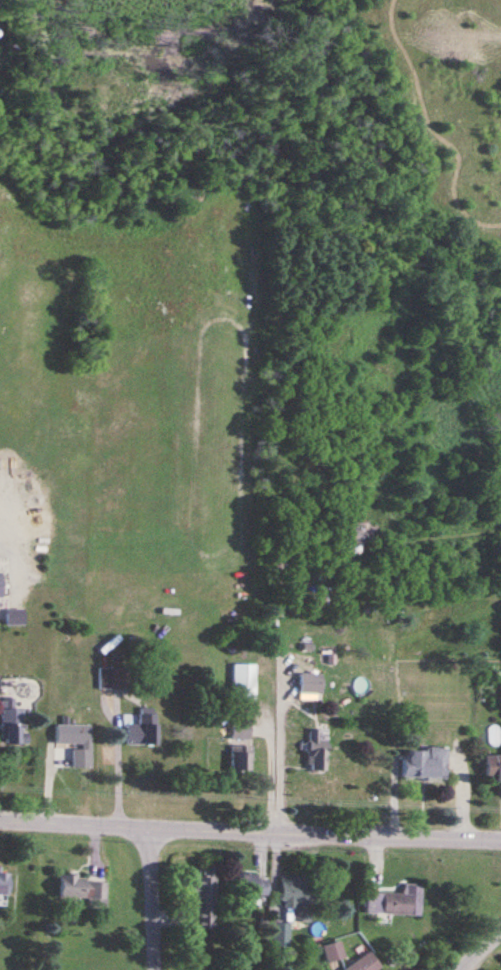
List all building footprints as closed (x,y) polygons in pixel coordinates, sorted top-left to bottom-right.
[(6,622),(6,608),(25,608),(25,622),(6,622)] [(231,696),(232,664),(253,665),(252,696),(231,696)] [(96,685),(96,665),(127,666),(126,686),(96,685)] [(321,674),(320,696),(298,696),(299,673),(321,674)] [(21,741),(0,741),(0,699),(12,699),(12,708),(19,708),(18,730),(21,730),(21,741)] [(122,742),(123,722),(135,722),(136,706),(155,706),(154,743),(122,742)] [(247,720),(246,738),(229,737),(230,720),(247,720)] [(55,741),(56,724),(86,725),(86,742),(55,741)] [(324,729),(323,769),(305,769),(307,728),(324,729)] [(250,746),(249,771),(227,770),(227,745),(250,746)] [(397,776),(398,751),(419,752),(419,746),(441,746),(440,777),(397,776)] [(481,755),(500,754),(500,781),(482,781),(481,755)] [(214,865),(212,924),(192,923),(193,899),(189,899),(190,879),(193,879),(194,864),(214,865)] [(7,895),(8,873),(0,873),(0,895),(7,895)] [(236,873),(264,874),(263,895),(235,894),(236,873)] [(59,875),(59,896),(87,896),(87,906),(106,906),(106,882),(86,882),(86,878),(77,878),(77,875),(59,875)] [(279,879),(285,880),(285,876),(310,877),(310,883),(316,884),(315,904),(307,904),(306,917),(283,916),(283,900),(278,900),(279,879)] [(362,891),(399,893),(399,883),(419,884),(417,914),(361,911),(362,891)] [(270,945),(270,921),(287,921),(286,945),(270,945)] [(320,945),(334,942),(338,956),(324,960),(320,945)] [(377,966),(371,969),(340,969),(338,968),(365,949),(377,966)]
